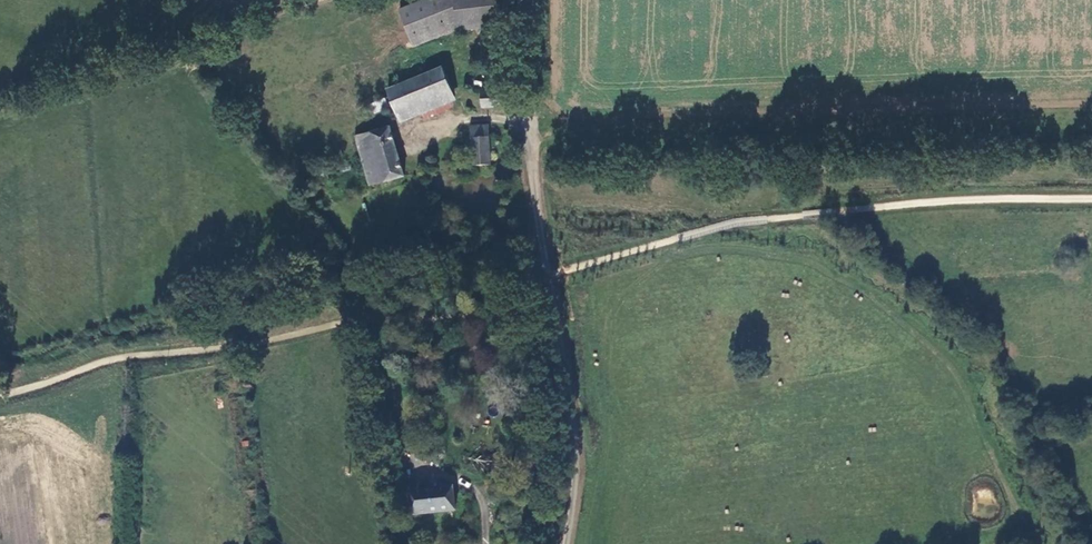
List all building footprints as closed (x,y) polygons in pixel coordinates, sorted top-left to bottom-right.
[(456,22),(453,0),(424,0),(399,10),(410,39),(456,22)] [(495,0),(453,0),(456,22),(457,32),(498,28),(495,0)] [(441,67),(386,88),(395,111),(450,91),(441,67)] [(499,88),(481,88),(482,107),(500,106),(500,102),(503,102),(503,95),(499,95),(499,88)] [(454,102),(450,91),(395,111),(399,122),(454,102)] [(383,100),(370,105),(373,113),(386,108),(383,100)] [(470,127),(472,167),(489,166),(486,126),(470,127)] [(390,127),(380,130),(355,137),(360,153),(369,184),(403,175),(390,127)] [(429,490),(410,493),(412,515),(454,510),(452,488),(445,489),(445,484),(428,486),(429,490)]
